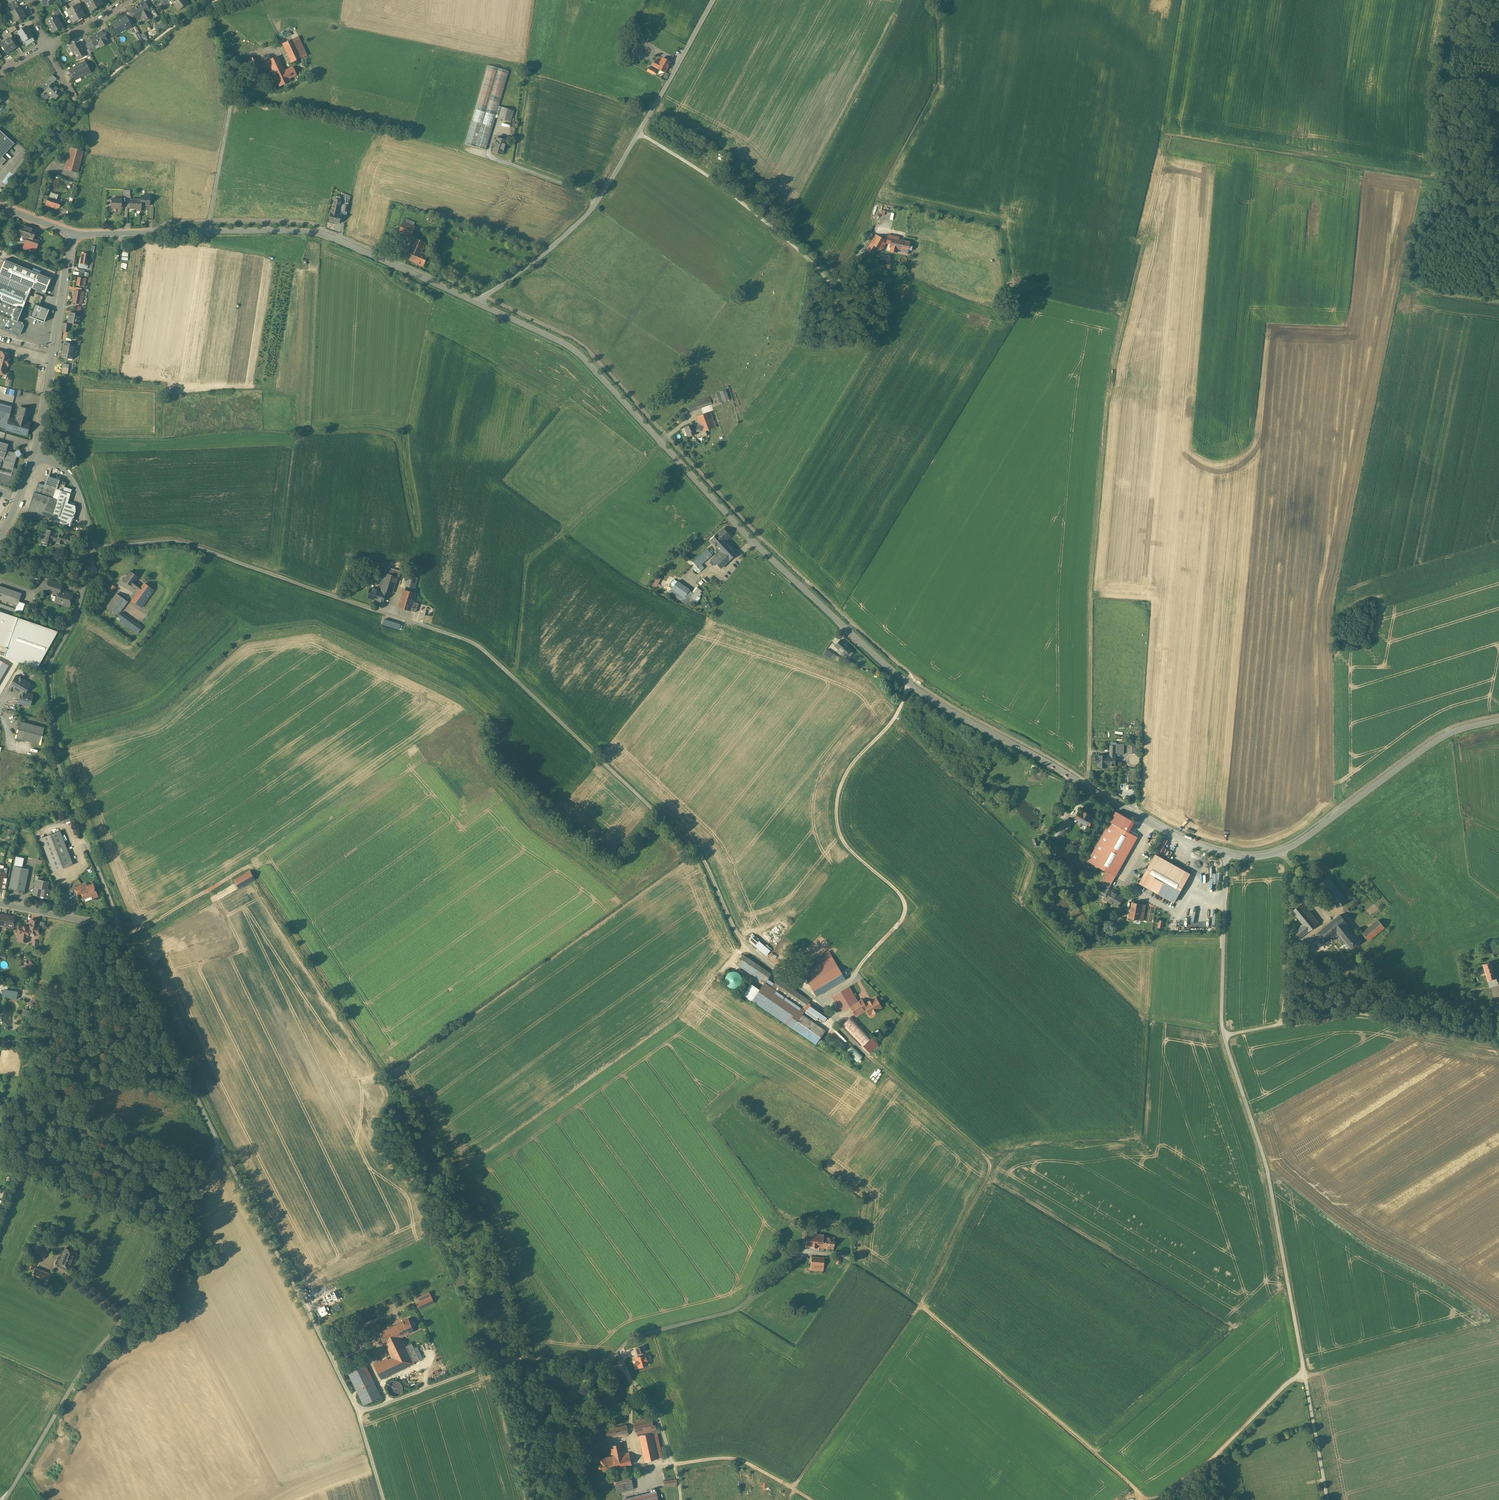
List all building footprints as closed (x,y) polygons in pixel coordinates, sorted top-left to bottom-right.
[(83,0),(90,12),(94,9),(94,10),(103,5),(100,0),(84,0),(83,0)] [(178,10),(187,3),(185,0),(171,0),(178,10)] [(144,3),(140,5),(139,4),(136,6),(136,7),(132,9),(131,9),(131,10),(134,15),(136,18),(140,16),(142,19),(145,17),(148,18),(152,16),(151,15),(152,15),(148,8),(146,5),(146,4),(145,4),(144,2),(144,3)] [(17,3),(7,7),(10,12),(19,8),(17,3)] [(77,4),(67,10),(69,15),(73,23),(84,16),(81,9),(80,9),(77,4)] [(156,12),(153,5),(148,8),(151,15),(156,12)] [(19,8),(10,12),(15,22),(25,17),(19,7),(19,8)] [(128,12),(127,12),(122,15),(123,17),(125,16),(128,21),(131,19),(128,12)] [(61,27),(55,15),(46,20),(49,25),(52,32),(61,27)] [(123,17),(112,23),(118,34),(119,34),(118,32),(126,27),(127,29),(131,27),(128,21),(125,16),(123,17)] [(163,23),(156,27),(158,31),(165,27),(163,23)] [(26,27),(18,32),(24,41),(31,36),(32,36),(26,27)] [(97,34),(90,38),(92,41),(94,46),(95,46),(98,44),(100,47),(108,43),(106,39),(102,32),(97,35),(97,34)] [(145,41),(149,38),(145,32),(140,34),(145,41)] [(31,36),(24,41),(27,46),(34,41),(31,36)] [(283,44),(282,44),(291,63),(307,55),(298,37),(283,44)] [(6,53),(15,47),(9,38),(0,44),(6,53)] [(92,41),(85,45),(88,49),(88,50),(95,47),(95,46),(94,46),(92,41)] [(74,45),(70,47),(70,48),(71,47),(73,51),(72,51),(76,59),(86,54),(87,54),(85,51),(81,44),(80,44),(79,42),(74,45)] [(255,56),(249,59),(253,69),(259,66),(255,56)] [(277,57),(266,62),(267,62),(259,66),(253,69),(255,75),(269,68),(273,76),(284,71),(277,57)] [(663,58),(660,62),(655,60),(652,66),(657,68),(665,72),(670,62),(663,58)] [(84,62),(77,66),(78,68),(75,69),(74,68),(70,70),(69,70),(73,79),(76,77),(77,79),(89,72),(84,63),(84,62)] [(488,65),(465,144),(486,150),(495,118),(511,122),(514,110),(499,106),(509,71),(488,65)] [(292,67),(284,71),(273,76),(277,84),(278,84),(279,86),(290,81),(289,78),(296,75),(292,67)] [(47,81),(41,87),(45,91),(51,85),(47,81)] [(61,92),(52,84),(51,85),(45,91),(41,94),(45,97),(48,94),(54,99),(61,92)] [(1,165),(5,160),(1,157),(13,144),(0,131),(0,164),(1,165)] [(507,140),(497,137),(492,152),(502,155),(504,150),(503,149),(505,140),(507,141),(507,140)] [(83,151),(70,148),(64,169),(77,173),(83,151)] [(149,196),(141,196),(141,200),(141,204),(145,204),(145,206),(149,206),(149,196)] [(55,201),(47,199),(45,206),(50,207),(50,206),(59,209),(60,203),(57,202),(57,201),(55,200),(55,201)] [(121,199),(112,199),(111,208),(110,208),(110,212),(113,212),(113,208),(122,208),(122,203),(121,203),(121,199)] [(141,204),(141,200),(130,199),(129,209),(141,209),(141,204)] [(340,205),(334,204),(332,212),(332,213),(338,214),(340,205)] [(338,214),(332,213),(332,212),(331,212),(329,221),(339,223),(341,216),(341,215),(341,214),(338,214)] [(415,227),(403,222),(399,232),(411,237),(415,227)] [(35,230),(22,226),(19,235),(27,238),(32,240),(32,239),(35,230)] [(875,234),(873,239),(870,244),(873,246),(879,249),(884,240),(875,234)] [(899,237),(888,235),(886,243),(891,244),(890,247),(891,247),(890,251),(896,252),(897,249),(901,250),(901,253),(907,254),(910,242),(898,240),(899,237)] [(32,240),(27,238),(25,243),(37,247),(39,241),(32,239),(32,240)] [(415,238),(411,248),(406,259),(423,266),(428,255),(421,252),(425,243),(415,238)] [(37,247),(25,243),(23,248),(35,252),(37,247)] [(89,255),(82,253),(80,264),(85,265),(87,265),(89,255)] [(4,260),(0,270),(0,275),(31,288),(45,294),(51,279),(4,260)] [(0,275),(0,301),(22,309),(26,300),(28,295),(31,288),(0,275)] [(81,291),(75,290),(73,303),(79,304),(79,303),(81,292),(81,291)] [(43,297),(34,294),(33,297),(31,303),(35,304),(39,306),(43,297)] [(0,301),(0,315),(17,322),(22,309),(0,301)] [(39,306),(35,304),(30,317),(35,319),(35,317),(44,321),(49,310),(39,306)] [(76,314),(69,313),(68,321),(78,323),(80,312),(77,312),(76,314)] [(0,315),(0,329),(3,330),(3,329),(17,334),(19,334),(22,326),(21,323),(17,322),(0,315)] [(71,344),(64,343),(61,357),(72,359),(74,349),(75,345),(71,344)] [(0,351),(0,373),(5,374),(10,354),(0,351)] [(22,362),(21,367),(38,372),(39,366),(22,362)] [(725,390),(714,394),(717,404),(728,400),(725,390)] [(709,397),(695,402),(696,405),(697,409),(712,404),(709,397)] [(0,403),(0,427),(6,429),(9,418),(12,406),(0,403)] [(16,420),(9,418),(6,429),(26,434),(29,423),(27,423),(30,411),(19,408),(16,420)] [(710,412),(696,417),(699,426),(702,432),(705,431),(716,427),(710,412)] [(693,425),(684,428),(688,437),(696,434),(697,439),(707,435),(705,431),(702,432),(699,426),(694,428),(693,424),(692,424),(693,425)] [(0,442),(0,481),(12,485),(16,470),(11,469),(15,457),(14,457),(17,455),(15,453),(13,454),(6,452),(8,445),(0,442)] [(55,479),(47,477),(48,478),(47,482),(46,481),(44,485),(56,489),(59,490),(62,482),(61,481),(55,479)] [(44,485),(38,483),(35,493),(34,492),(32,498),(31,497),(29,501),(31,501),(27,512),(51,520),(58,500),(53,498),(56,489),(44,485)] [(70,494),(61,491),(58,500),(51,520),(70,526),(75,511),(75,506),(67,503),(69,499),(70,494)] [(59,533),(45,529),(41,542),(44,543),(43,545),(49,547),(51,539),(56,541),(56,543),(62,545),(63,543),(69,544),(71,538),(68,537),(69,535),(59,533)] [(723,529),(715,536),(716,537),(712,541),(717,546),(723,540),(724,541),(730,536),(723,529)] [(724,541),(723,540),(717,546),(717,547),(721,551),(729,560),(736,553),(724,541)] [(707,549),(693,562),(701,571),(704,568),(701,565),(712,555),(707,549)] [(729,560),(721,551),(720,553),(719,552),(714,558),(716,560),(719,557),(725,564),(729,560)] [(725,564),(719,557),(716,560),(714,561),(721,568),(725,564)] [(401,573),(388,569),(382,587),(380,586),(379,591),(370,588),(367,597),(383,602),(386,591),(392,593),(397,577),(399,578),(401,573)] [(137,577),(130,571),(123,580),(131,586),(131,585),(139,591),(141,587),(134,581),(137,577)] [(417,578),(408,576),(406,583),(415,586),(417,578)] [(62,584),(53,581),(50,593),(57,594),(58,590),(60,591),(62,584)] [(689,590),(677,581),(672,588),(684,597),(689,590)] [(139,591),(132,601),(140,607),(152,590),(143,584),(141,587),(139,591)] [(0,586),(0,599),(17,605),(21,594),(0,586)] [(60,591),(58,590),(57,594),(55,602),(69,606),(72,594),(60,591)] [(415,594),(404,590),(399,607),(415,612),(418,603),(413,602),(415,594)] [(116,596),(107,608),(117,615),(125,603),(116,596)] [(7,648),(17,618),(0,612),(0,646),(7,648)] [(139,624),(123,613),(122,614),(119,612),(115,618),(137,633),(142,626),(139,624)] [(7,648),(4,656),(37,668),(57,631),(17,618),(7,648)] [(400,625),(387,621),(386,625),(399,629),(400,625)] [(847,647),(840,640),(841,640),(840,640),(835,646),(845,655),(846,654),(849,657),(852,653),(850,650),(851,650),(847,646),(847,647)] [(833,653),(827,650),(823,655),(829,658),(830,657),(833,653)] [(9,665),(0,659),(0,680),(9,665)] [(24,679),(20,677),(19,678),(16,676),(8,689),(12,691),(13,689),(20,693),(20,692),(25,693),(26,691),(30,684),(23,680),(24,679)] [(25,693),(20,692),(20,693),(18,699),(19,699),(18,703),(22,704),(22,703),(29,705),(29,706),(32,695),(25,693)] [(44,728),(20,722),(15,738),(40,744),(44,728)] [(1110,756),(1096,756),(1096,765),(1104,765),(1104,766),(1115,766),(1116,746),(1110,745),(1110,756)] [(1087,814),(1086,816),(1083,814),(1079,811),(1075,819),(1084,824),(1081,828),(1085,831),(1088,826),(1089,827),(1093,819),(1089,817),(1090,816),(1087,814)] [(1062,827),(1061,826),(1057,832),(1062,835),(1066,829),(1065,828),(1070,820),(1067,819),(1062,827)] [(1073,822),(1070,820),(1065,828),(1066,829),(1069,830),(1073,822)] [(1137,837),(1110,822),(1088,861),(1107,872),(1114,876),(1115,877),(1137,837)] [(59,831),(40,838),(53,872),(72,865),(59,831)] [(1190,874),(1155,855),(1139,883),(1174,902),(1190,874)] [(23,858),(16,856),(14,866),(9,888),(24,891),(28,869),(21,868),(23,858)] [(250,871),(234,880),(239,888),(253,880),(255,879),(250,871)] [(1107,872),(1101,882),(1103,883),(1108,886),(1114,876),(1107,872)] [(47,882),(40,880),(41,877),(35,876),(34,884),(37,884),(36,890),(34,891),(33,894),(40,896),(41,893),(50,895),(51,892),(49,889),(46,889),(47,882)] [(1344,897),(1328,877),(1318,885),(1337,908),(1347,900),(1344,897)] [(85,883),(74,888),(75,891),(80,890),(80,889),(86,887),(85,883)] [(1103,883),(1099,891),(1106,895),(1109,890),(1107,889),(1108,886),(1103,883)] [(86,887),(80,889),(80,890),(75,891),(77,895),(81,893),(83,898),(90,895),(93,897),(97,896),(92,884),(86,887)] [(1123,897),(1109,890),(1106,895),(1105,897),(1104,899),(1118,906),(1123,897)] [(1140,905),(1137,905),(1137,903),(1132,903),(1130,918),(1134,919),(1135,918),(1138,918),(1137,919),(1143,920),(1146,905),(1140,904),(1140,905)] [(1316,925),(1300,905),(1292,911),(1303,925),(1308,931),(1309,931),(1316,925)] [(0,914),(0,925),(7,926),(12,927),(14,917),(0,914)] [(1340,915),(1316,934),(1324,943),(1330,939),(1338,932),(1346,926),(1347,924),(1340,915)] [(1187,923),(1195,925),(1197,919),(1189,917),(1187,923)] [(38,921),(31,919),(29,928),(28,927),(27,926),(23,926),(22,926),(19,926),(17,934),(20,935),(19,938),(20,938),(21,939),(21,941),(26,942),(27,936),(28,937),(28,934),(29,932),(36,934),(38,934),(40,926),(38,926),(38,921)] [(1378,920),(1362,933),(1368,941),(1384,928),(1378,920)] [(1303,925),(1293,934),(1298,940),(1308,931),(1303,925)] [(1359,942),(1346,926),(1338,932),(1342,938),(1340,939),(1344,944),(1346,943),(1351,948),(1359,942)] [(1338,932),(1330,939),(1334,944),(1340,939),(1342,938),(1338,932)] [(1371,943),(1364,949),(1370,956),(1377,951),(1371,943)] [(784,984),(777,979),(774,984),(767,979),(771,974),(744,956),(738,965),(764,983),(803,1009),(809,1001),(784,984)] [(803,973),(808,982),(837,966),(831,957),(803,973)] [(29,960),(24,965),(27,969),(28,968),(30,970),(32,968),(31,966),(33,964),(29,960)] [(1491,962),(1483,964),(1488,981),(1496,978),(1491,962)] [(837,966),(808,982),(816,996),(844,979),(837,966)] [(741,983),(742,979),(741,976),(739,974),(736,972),(733,971),(730,972),(727,974),(725,977),(725,980),(726,983),(727,986),(730,987),(733,988),(737,987),(739,985),(741,983)] [(803,1009),(764,983),(752,1000),(792,1028),(792,1027),(801,1014),(802,1014),(805,1010),(803,1009)] [(849,987),(833,996),(842,1012),(842,1011),(841,1010),(848,1006),(850,1005),(850,1006),(858,1002),(858,1001),(858,1002),(851,990),(849,987)] [(18,992),(3,989),(2,997),(16,1000),(18,992)] [(876,998),(872,1000),(872,999),(867,1002),(867,1003),(864,1004),(864,1005),(866,1008),(867,1010),(870,1014),(872,1013),(873,1014),(878,1010),(877,1010),(881,1008),(876,998)] [(858,1002),(850,1006),(853,1011),(855,1015),(866,1008),(864,1005),(864,1004),(862,1000),(858,1002)] [(828,1015),(811,1004),(807,1010),(824,1021),(828,1015)] [(802,1014),(801,1014),(792,1027),(792,1028),(815,1044),(825,1030),(802,1014)] [(871,1037),(851,1016),(842,1025),(862,1046),(871,1037)] [(1488,1024),(1492,1035),(1498,1033),(1498,1021),(1488,1024)] [(858,1061),(863,1055),(852,1045),(847,1051),(858,1061)] [(834,1237),(823,1236),(823,1235),(810,1234),(808,1246),(819,1247),(824,1248),(833,1249),(834,1237)] [(795,1243),(787,1254),(791,1258),(799,1247),(795,1243)] [(43,1247),(37,1244),(33,1253),(33,1254),(43,1259),(47,1249),(43,1247)] [(75,1252),(65,1248),(58,1264),(69,1268),(75,1252)] [(181,1252),(171,1256),(177,1270),(187,1267),(181,1252)] [(824,1258),(811,1257),(810,1269),(823,1270),(823,1267),(824,1258)] [(36,1261),(30,1259),(27,1267),(33,1269),(36,1261)] [(50,1274),(35,1267),(30,1278),(45,1285),(50,1274)] [(171,1281),(164,1284),(168,1292),(174,1289),(171,1281)] [(429,1292),(418,1297),(420,1302),(431,1297),(429,1292)] [(420,1302),(417,1303),(420,1310),(434,1303),(431,1297),(420,1302)] [(408,1319),(380,1333),(385,1344),(401,1337),(414,1331),(408,1319)] [(361,1336),(342,1345),(345,1350),(363,1340),(361,1336)] [(401,1337),(385,1344),(392,1358),(398,1371),(413,1363),(405,1346),(401,1337)] [(411,1343),(405,1346),(413,1363),(419,1360),(411,1343)] [(387,1359),(375,1365),(381,1379),(398,1371),(392,1358),(388,1360),(387,1359)] [(363,1359),(346,1368),(356,1389),(373,1381),(363,1359)] [(373,1381),(356,1389),(364,1405),(381,1396),(373,1381)] [(400,1395),(401,1393),(402,1391),(403,1388),(402,1386),(401,1383),(399,1382),(396,1381),(393,1381),(391,1382),(389,1384),(388,1386),(387,1389),(388,1391),(389,1393),(391,1395),(393,1396),(395,1396),(397,1396),(400,1395)] [(645,1411),(646,1408),(645,1406),(644,1403),(641,1402),(639,1402),(636,1402),(634,1404),(633,1406),(632,1409),(633,1411),(634,1413),(636,1415),(639,1415),(642,1415),(644,1413),(645,1411)] [(649,1414),(634,1417),(635,1423),(650,1420),(649,1414)] [(635,1423),(633,1423),(635,1430),(653,1426),(652,1420),(635,1423)] [(626,1425),(605,1429),(607,1438),(628,1433),(626,1425)] [(656,1431),(651,1432),(657,1458),(662,1457),(656,1431)] [(651,1432),(639,1435),(645,1461),(657,1458),(651,1432)] [(622,1443),(610,1446),(612,1455),(624,1453),(622,1443)] [(612,1455),(610,1456),(600,1458),(601,1462),(601,1465),(600,1465),(599,1466),(599,1467),(601,1468),(602,1468),(602,1470),(631,1464),(629,1452),(624,1453),(612,1455)] [(630,1473),(613,1477),(616,1488),(617,1492),(621,1491),(634,1488),(630,1473)] [(623,1499),(658,1499),(656,1491),(623,1499)]
